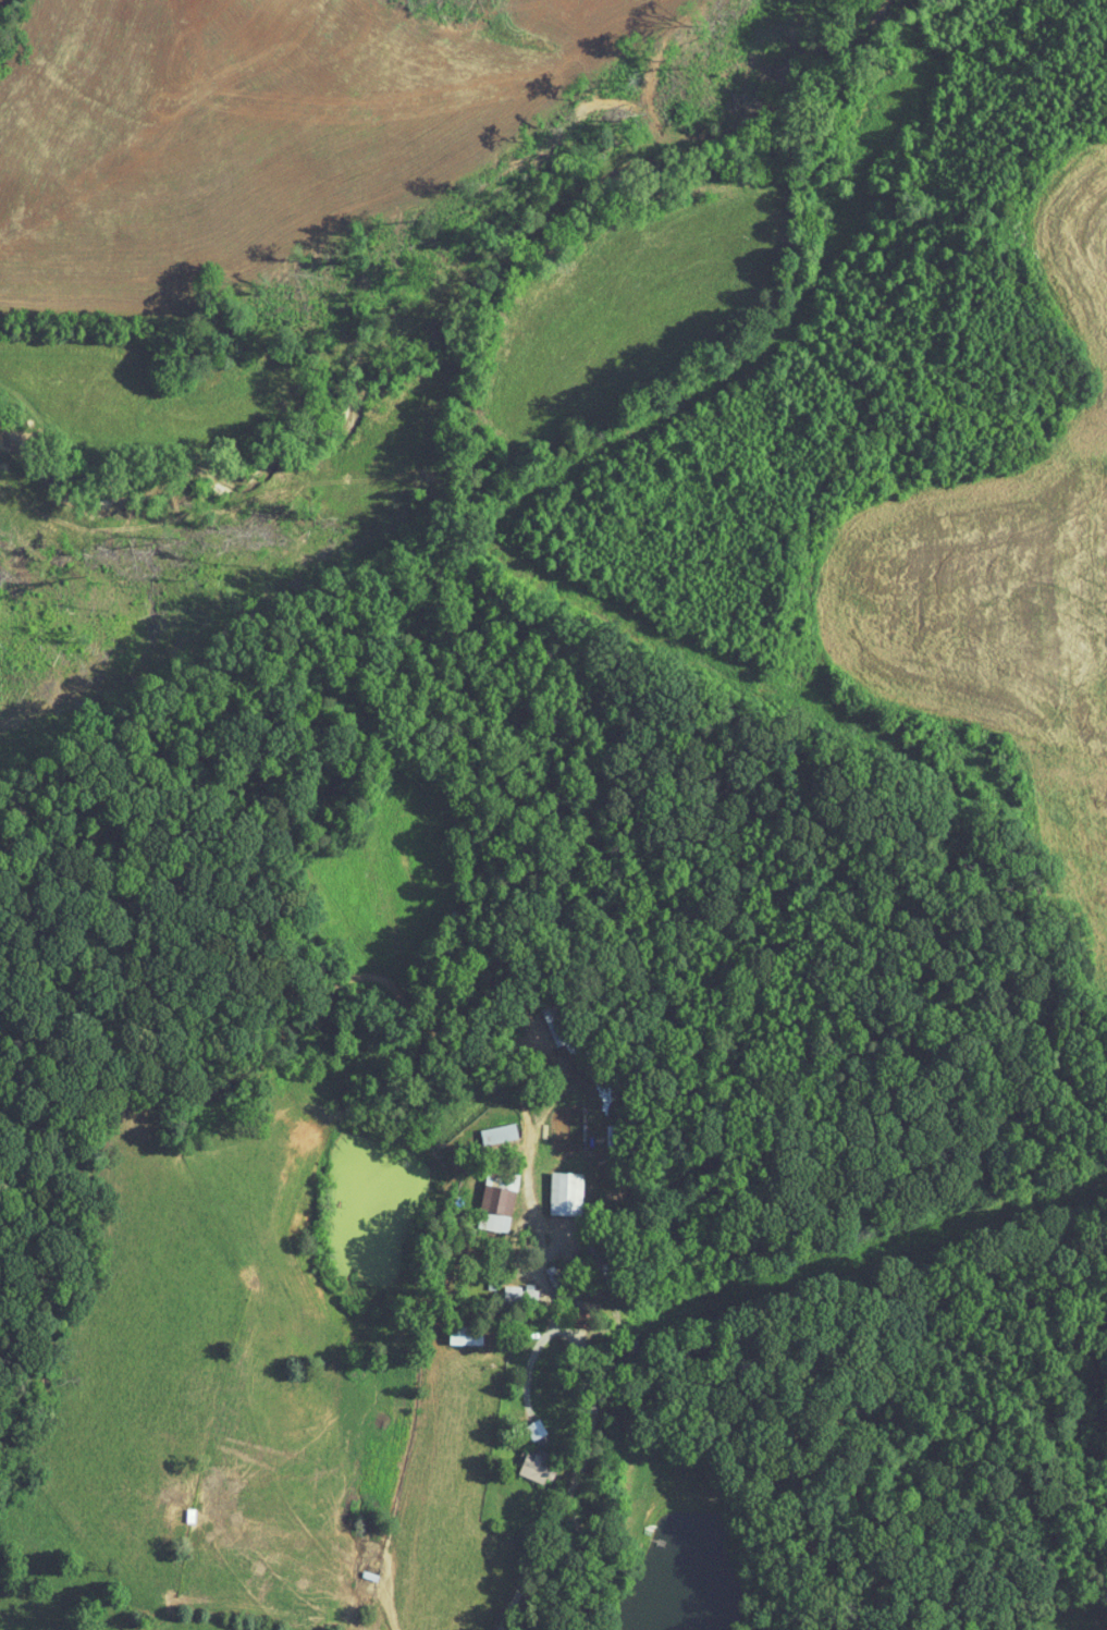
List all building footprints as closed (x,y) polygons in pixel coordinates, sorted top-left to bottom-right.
[(587,1172),(554,1171),(552,1214),(585,1215),(587,1172)] [(481,1225),(510,1232),(519,1189),(490,1183),(481,1225)] [(535,1441),(550,1433),(541,1418),(526,1426),(535,1441)] [(529,1452),(521,1475),(548,1484),(556,1461),(529,1452)]
